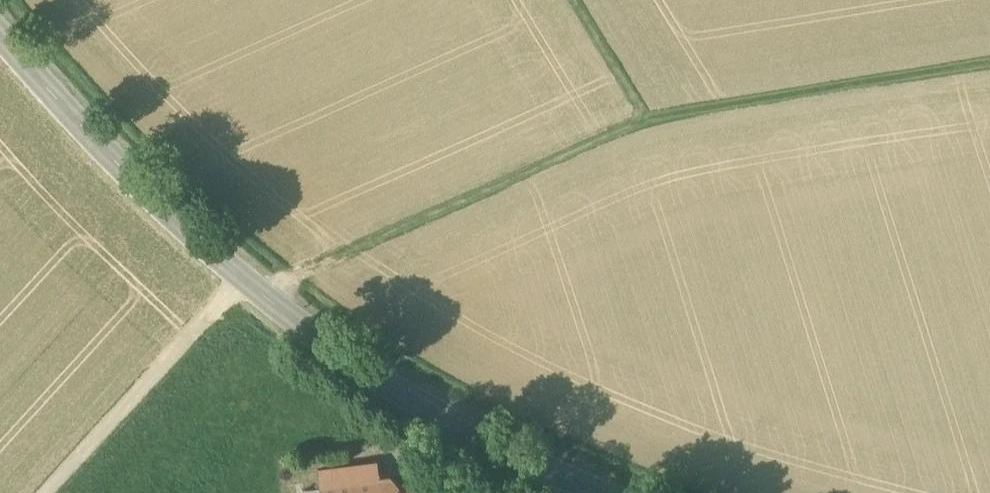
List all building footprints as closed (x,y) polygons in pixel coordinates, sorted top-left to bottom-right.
[(321,486),(381,477),(379,462),(318,471),(321,486)] [(321,486),(322,492),(411,492),(392,475),(381,477),(321,486)]
